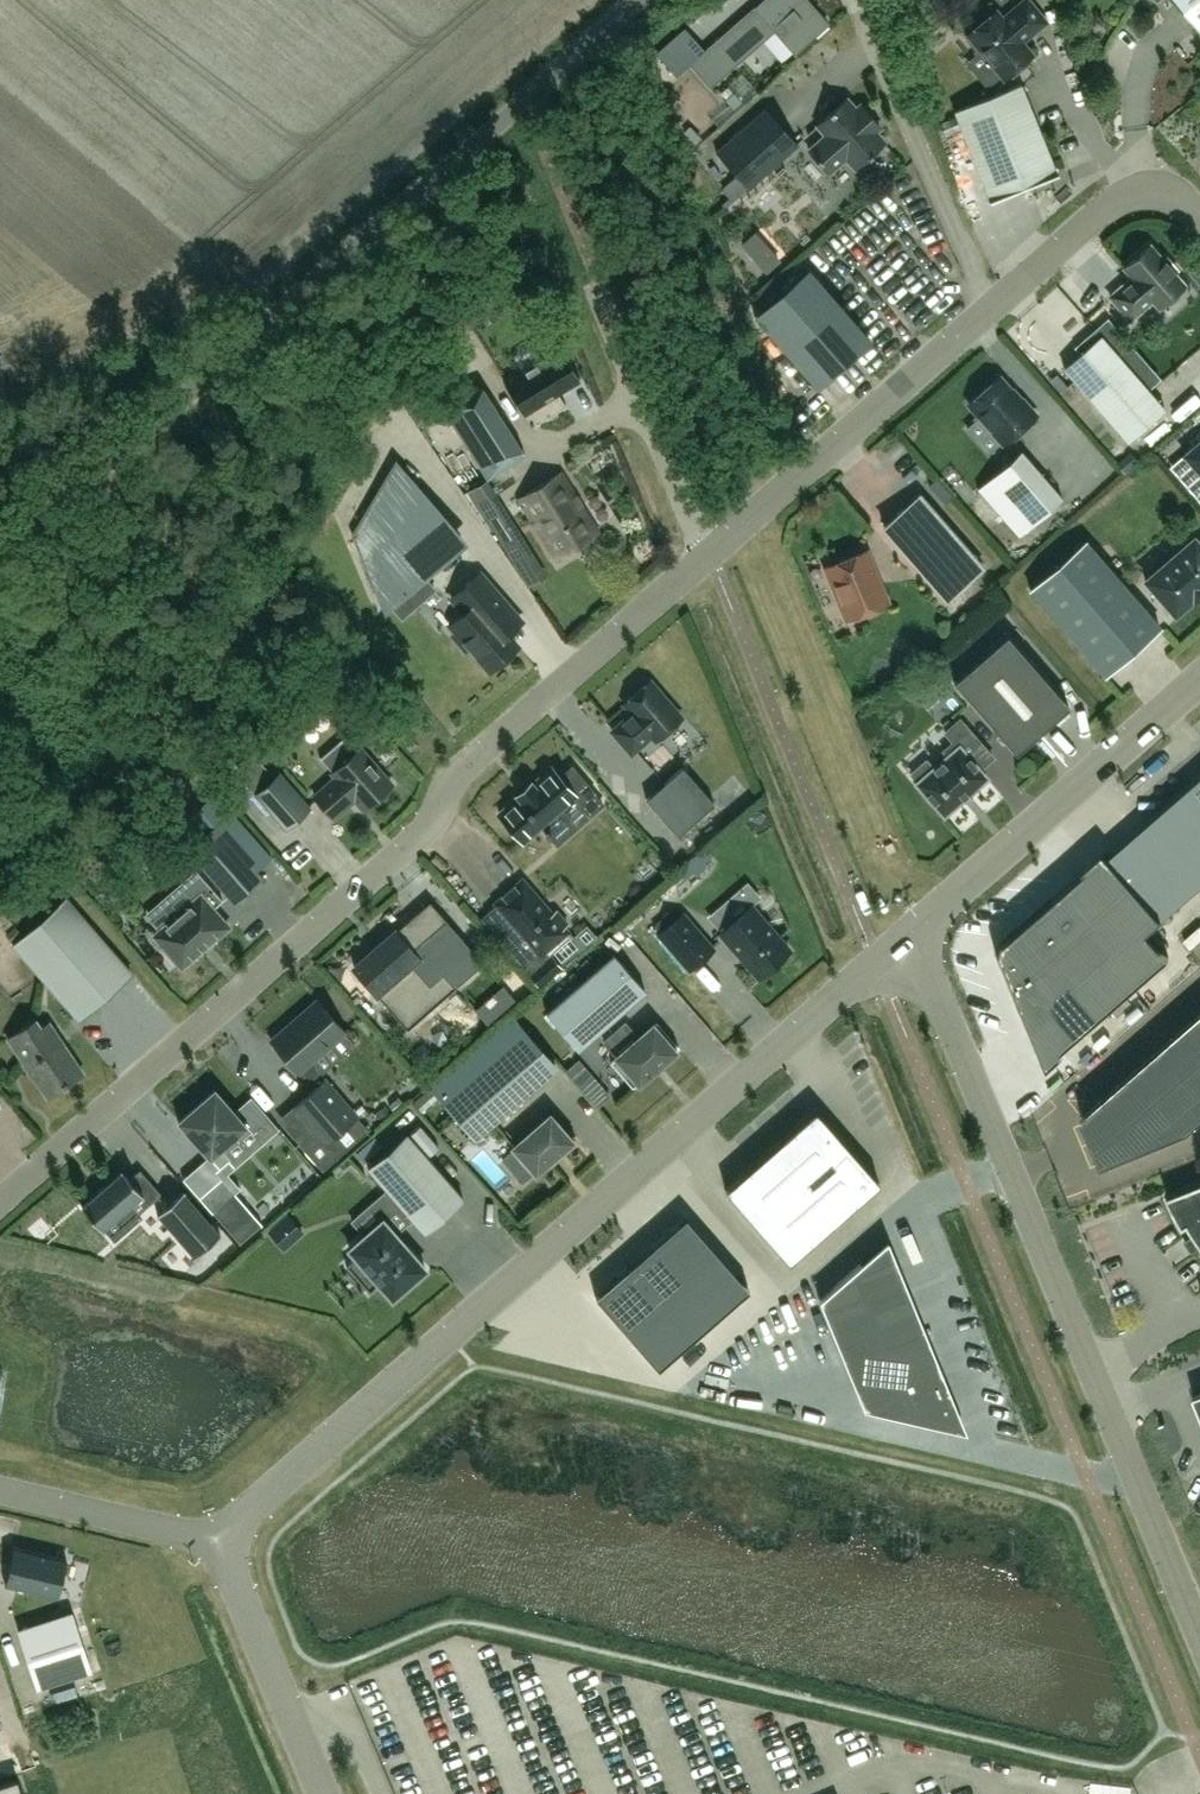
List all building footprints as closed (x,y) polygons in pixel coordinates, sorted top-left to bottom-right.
[(807,0),(764,0),(734,26),(753,47),(754,46),(750,41),(770,24),(794,52),(827,24),(807,0)] [(1029,0),(1024,0),(1003,18),(997,10),(968,34),(969,36),(966,39),(977,52),(980,50),(1004,78),(1033,54),(1020,38),(1029,30),(1032,33),(1047,21),(1029,0)] [(1199,26),(1199,0),(1177,0),(1199,26)] [(739,60),(720,38),(691,63),(710,85),(739,60)] [(989,200),(990,201),(1058,174),(1058,172),(1057,172),(1021,84),(954,111),(990,199),(989,200)] [(846,157),(855,167),(868,156),(868,157),(872,154),(872,153),(884,142),(874,131),(880,127),(861,105),(855,110),(846,99),(834,110),(833,109),(829,113),(830,113),(817,124),(827,135),(809,151),(817,160),(816,160),(819,164),(820,164),(828,172),(846,157)] [(798,145),(766,108),(716,152),(748,188),(798,145)] [(809,113),(795,120),(801,134),(815,128),(809,113)] [(1077,173),(1096,166),(1090,151),(1072,158),(1077,173)] [(756,231),(742,243),(767,272),(781,259),(756,231)] [(998,261),(1016,256),(1013,244),(995,250),(998,261)] [(1164,260),(1150,245),(1124,267),(1134,278),(1125,286),(1124,284),(1110,296),(1130,319),(1144,307),(1143,306),(1152,298),(1159,307),(1185,285),(1174,272),(1177,269),(1167,257),(1164,260)] [(817,387),(871,341),(808,269),(754,316),(817,387)] [(1101,336),(1064,368),(1128,441),(1165,408),(1101,336)] [(509,380),(504,383),(505,385),(508,383),(526,412),(523,414),(524,416),(529,412),(531,411),(538,421),(536,423),(537,424),(566,406),(565,404),(563,406),(556,395),(570,386),(570,387),(580,381),(579,379),(576,381),(558,352),(561,350),(560,348),(554,352),(555,352),(509,380)] [(999,377),(969,403),(1004,443),(1036,415),(1021,397),(1019,400),(999,377)] [(488,479),(525,455),(479,382),(442,406),(488,479)] [(1184,454),(1199,473),(1199,440),(1184,454)] [(1062,497),(1021,450),(978,488),(1019,535),(1062,497)] [(459,541),(395,468),(356,535),(385,605),(459,541)] [(555,558),(597,532),(560,472),(518,498),(555,558)] [(920,494),(884,526),(947,598),(983,567),(920,494)] [(1057,503),(1042,516),(1051,527),(1067,515),(1057,503)] [(1148,579),(1147,578),(1145,579),(1147,581),(1148,580),(1174,611),(1174,612),(1175,613),(1177,612),(1176,611),(1193,596),(1193,597),(1199,592),(1199,546),(1194,539),(1195,539),(1194,537),(1192,538),(1193,539),(1148,579)] [(1160,626),(1085,540),(1030,589),(1105,675),(1160,626)] [(438,564),(448,573),(466,554),(456,544),(438,564)] [(887,603),(865,550),(827,566),(834,584),(832,585),(838,602),(841,601),(848,619),(887,603)] [(522,621),(480,573),(452,598),(465,613),(450,625),(455,631),(452,634),(465,650),(469,647),(489,670),(518,645),(507,633),(522,621)] [(1007,634),(954,681),(1016,752),(1069,706),(1007,634)] [(682,716),(651,681),(624,704),(632,713),(612,731),(631,753),(651,735),(655,739),(682,716)] [(962,749),(976,737),(960,719),(945,732),(954,741),(944,750),(948,755),(933,768),(926,760),(912,773),(918,781),(916,783),(944,815),(988,777),(962,749)] [(314,796),(333,817),(347,805),(345,802),(352,796),(363,809),(392,784),(361,748),(332,773),(336,777),(314,796)] [(253,754),(236,770),(256,792),(254,794),(286,829),(311,807),(280,771),(273,777),(253,754)] [(518,796),(499,813),(505,820),(504,821),(517,836),(518,835),(524,842),(542,826),(547,832),(545,834),(549,838),(551,837),(557,844),(603,804),(594,794),(596,792),(572,765),(559,776),(551,767),(533,783),(531,781),(516,794),(518,796)] [(683,768),(646,799),(678,835),(714,804),(683,768)] [(1199,887),(1199,781),(1110,859),(1163,920),(1199,887)] [(186,848),(234,903),(264,877),(257,869),(272,857),(213,792),(183,819),(199,837),(186,848)] [(229,927),(213,909),(223,900),(196,869),(180,884),(194,900),(154,935),(164,947),(161,950),(174,965),(177,962),(182,967),(229,927)] [(496,903),(480,917),(526,970),(536,961),(539,964),(545,960),(541,955),(568,931),(564,927),(568,924),(555,910),(552,913),(522,879),(496,903)] [(13,945),(76,1017),(130,970),(67,898),(13,945)] [(395,931),(354,968),(376,993),(408,1029),(455,988),(484,963),(446,919),(430,901),(395,931)] [(751,905),(720,932),(759,977),(790,950),(751,905)] [(682,913),(659,934),(690,969),(713,949),(682,913)] [(552,954),(545,960),(539,964),(536,961),(526,970),(540,986),(563,967),(552,954)] [(614,954),(546,1013),(578,1049),(645,990),(614,954)] [(515,999),(503,985),(475,1010),(487,1024),(515,999)] [(290,1024),(272,1040),(298,1071),(299,1070),(309,1080),(319,1071),(310,1060),(344,1030),(318,1000),(299,1016),(300,1018),(291,1026),(290,1024)] [(160,1026),(172,1012),(163,1003),(150,1017),(160,1026)] [(1082,1118),(1102,1166),(1189,1130),(1199,1120),(1199,1015),(1082,1118)] [(48,1097),(83,1073),(48,1022),(40,1027),(34,1019),(7,1038),(48,1097)] [(657,1022),(617,1057),(639,1082),(679,1047),(657,1022)] [(542,1080),(511,1044),(443,1103),(475,1139),(542,1080)] [(583,1060),(573,1071),(603,1098),(613,1087),(583,1060)] [(322,1083),(293,1108),(312,1129),(298,1141),(322,1170),(369,1130),(325,1079),(322,1083)] [(230,1159),(221,1148),(245,1127),(246,1126),(245,1124),(245,1125),(215,1091),(216,1091),(214,1089),(213,1091),(180,1120),(178,1121),(179,1123),(180,1122),(209,1156),(210,1158),(210,1157),(219,1168),(230,1159)] [(816,1111),(725,1190),(789,1262),(880,1183),(816,1111)] [(576,1137),(554,1112),(514,1147),(536,1172),(576,1137)] [(424,1232),(463,1198),(408,1134),(368,1168),(424,1232)] [(82,1205),(81,1206),(102,1230),(103,1229),(103,1228),(142,1194),(150,1203),(162,1193),(141,1169),(131,1178),(123,1169),(122,1170),(122,1171),(83,1205),(82,1205)] [(289,1183),(296,1195),(314,1185),(307,1173),(289,1183)] [(1170,1196),(1168,1191),(1166,1192),(1170,1201),(1174,1210),(1179,1218),(1184,1227),(1189,1224),(1195,1234),(1185,1240),(1193,1251),(1199,1246),(1199,1184),(1170,1196)] [(220,1232),(219,1233),(184,1192),(183,1190),(157,1213),(158,1214),(159,1214),(194,1254),(194,1255),(195,1256),(221,1234),(220,1232)] [(260,1223),(235,1193),(235,1192),(234,1191),(232,1192),(232,1193),(213,1209),(211,1210),(213,1212),(239,1242),(238,1242),(240,1244),(241,1242),(260,1225),(261,1226),(262,1224),(261,1223),(260,1223)] [(294,1216),(275,1232),(286,1245),(305,1228),(294,1216)] [(658,1369),(749,1290),(686,1217),(596,1297),(658,1369)] [(384,1222),(382,1220),(380,1222),(352,1247),(351,1247),(349,1249),(351,1251),(356,1256),(346,1265),(369,1292),(380,1283),(390,1295),(392,1298),(394,1296),(394,1295),(423,1270),(423,1271),(425,1269),(423,1266),(423,1267),(384,1222)] [(955,1411),(957,1410),(887,1240),(819,1300),(864,1408),(943,1427),(944,1424),(955,1411)] [(67,1559),(14,1547),(5,1585),(58,1597),(67,1559)] [(91,1670),(72,1611),(18,1629),(37,1688),(91,1670)] [(18,1781),(0,1787),(0,1793),(22,1793),(18,1781)]
